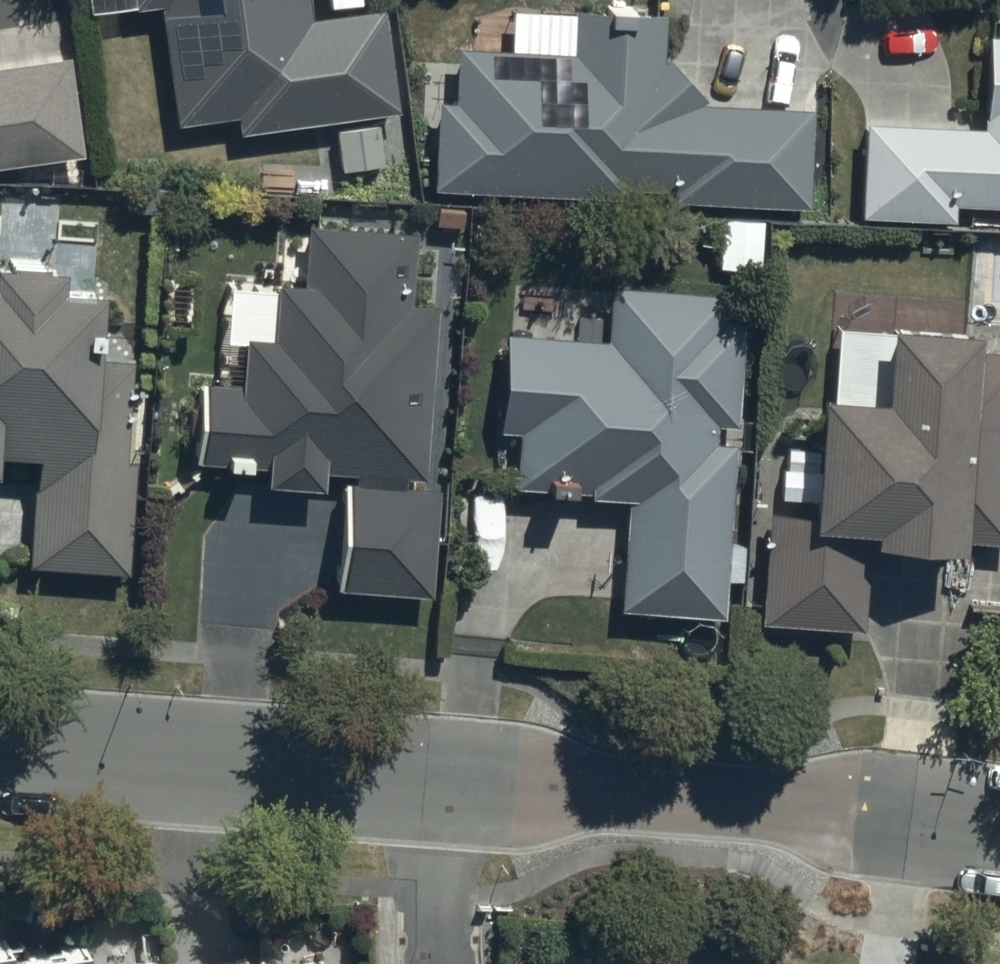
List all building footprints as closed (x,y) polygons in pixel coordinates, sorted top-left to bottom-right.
[(180,117),(238,109),(241,128),(336,116),(343,168),(383,163),(376,108),(399,105),(385,2),(312,11),(310,0),(164,0),(180,117)] [(438,95),(436,182),(626,194),(627,180),(677,183),(676,193),(810,201),(816,101),(710,94),(667,51),(668,8),(641,8),(641,0),(609,0),(609,1),(576,1),(575,44),(456,42),(455,95),(438,95)] [(861,208),(954,214),(955,197),(999,200),(999,25),(990,24),(983,121),(867,113),(861,208)] [(81,148),(65,48),(0,58),(0,161),(81,148)] [(326,464),(346,466),(357,467),(356,474),(345,473),(336,581),(432,588),(441,481),(406,478),(407,470),(425,472),(439,299),(412,297),(418,223),(311,214),(306,275),(281,273),(276,331),(246,329),(242,378),(200,374),(194,455),(267,461),(266,473),(325,478),(326,464)] [(36,446),(27,558),(130,567),(139,457),(126,456),(134,352),(98,349),(104,277),(62,274),(64,252),(0,247),(0,444),(36,446)] [(746,539),(729,538),(736,437),(714,435),(715,416),(736,418),(743,314),(724,312),(726,288),(612,280),(608,333),(507,327),(501,421),(520,422),(516,480),(590,485),(589,489),(628,491),(621,605),(724,612),(727,575),(743,576),(746,539)] [(766,615),(866,618),(868,531),(999,534),(999,346),(977,346),(978,319),(889,317),(887,384),(824,382),(821,509),(769,508),(766,615)] [(84,950),(9,959),(7,950),(0,951),(0,963),(86,963),(84,950)]
